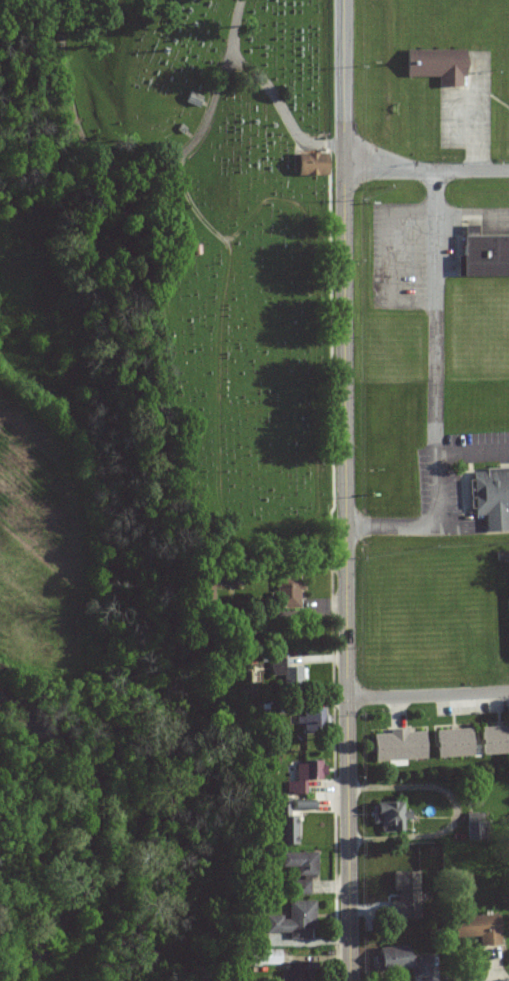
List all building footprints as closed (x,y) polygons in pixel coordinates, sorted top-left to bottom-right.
[(409,50),(409,76),(442,76),(442,86),(464,86),(464,76),(468,76),(468,49),(409,50)] [(292,154),(292,176),(323,176),(323,154),(292,154)] [(508,277),(508,237),(475,237),(475,226),(459,226),(460,277),(508,277)] [(470,471),(471,517),(483,516),(484,533),(507,532),(506,515),(508,515),(508,470),(470,471)] [(274,609),(299,610),(300,578),(275,577),(274,609)] [(323,707),(295,707),(294,726),(322,726),(323,707)] [(481,754),(508,754),(508,726),(480,727),(481,754)] [(427,760),(425,731),(408,732),(407,728),(387,729),(387,733),(370,734),(371,761),(427,760)] [(435,757),(472,757),(471,729),(435,730),(435,757)] [(294,761),(294,782),(286,782),(286,794),(305,794),(305,780),(322,780),(322,761),(294,761)] [(276,845),(295,845),(296,810),(313,811),(313,800),(277,800),(276,845)] [(369,803),(370,823),(379,823),(379,832),(407,830),(405,811),(400,811),(399,801),(369,803)] [(484,838),(484,821),(465,820),(464,838),(484,838)] [(313,852),(278,853),(278,868),(290,867),(291,895),(308,894),(308,876),(314,876),(313,852)] [(387,901),(387,919),(416,918),(414,871),(390,872),(390,892),(395,891),(396,900),(387,901)] [(263,932),(288,932),(288,939),(309,940),(309,928),(314,928),(314,901),(287,901),(287,916),(263,916),(263,932)] [(495,915),(449,917),(450,937),(476,936),(477,946),(496,945),(495,915)] [(427,956),(406,957),(406,946),(373,947),(373,969),(413,968),(413,977),(428,976),(427,956)] [(280,949),(252,950),(253,965),(280,965),(280,949)] [(285,977),(279,978),(279,980),(304,980),(304,963),(285,963),(285,977)]
